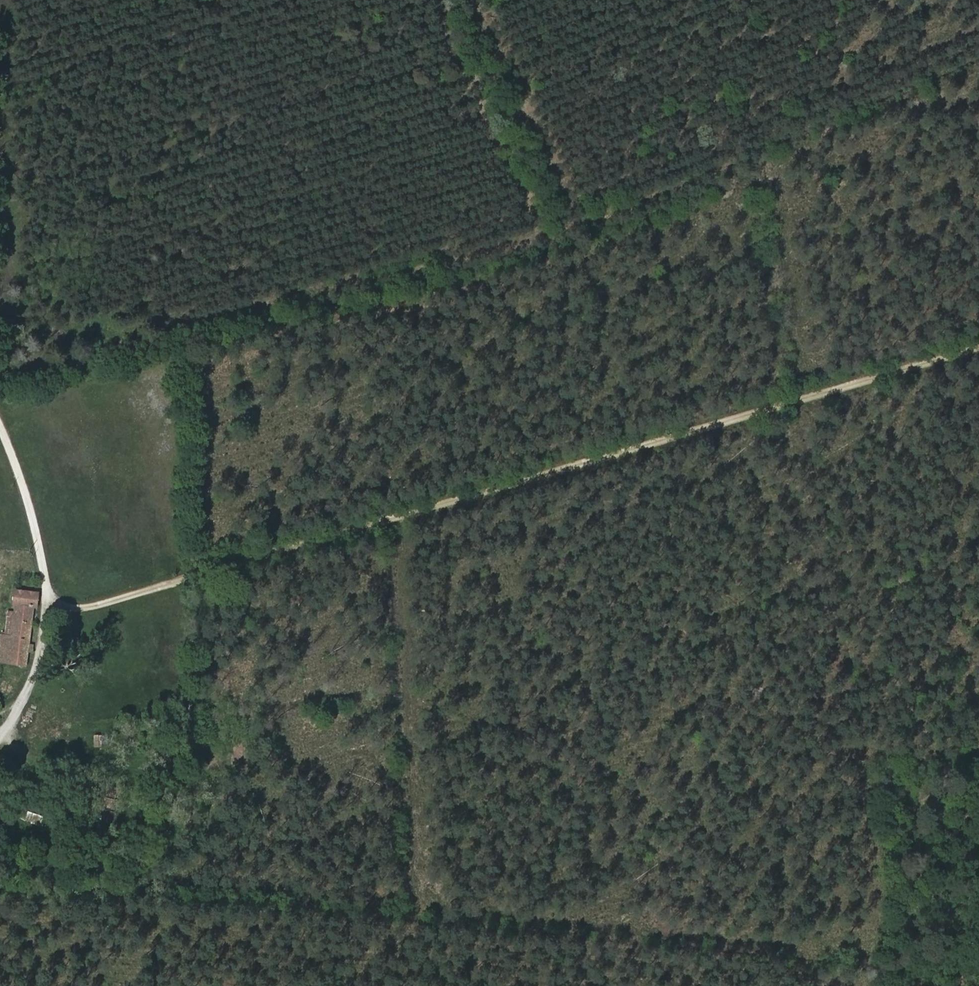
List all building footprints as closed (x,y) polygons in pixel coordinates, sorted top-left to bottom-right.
[(23,665),(36,596),(15,594),(7,639),(1,638),(0,644),(0,661),(23,665)] [(96,728),(80,727),(80,739),(95,740),(96,728)]
